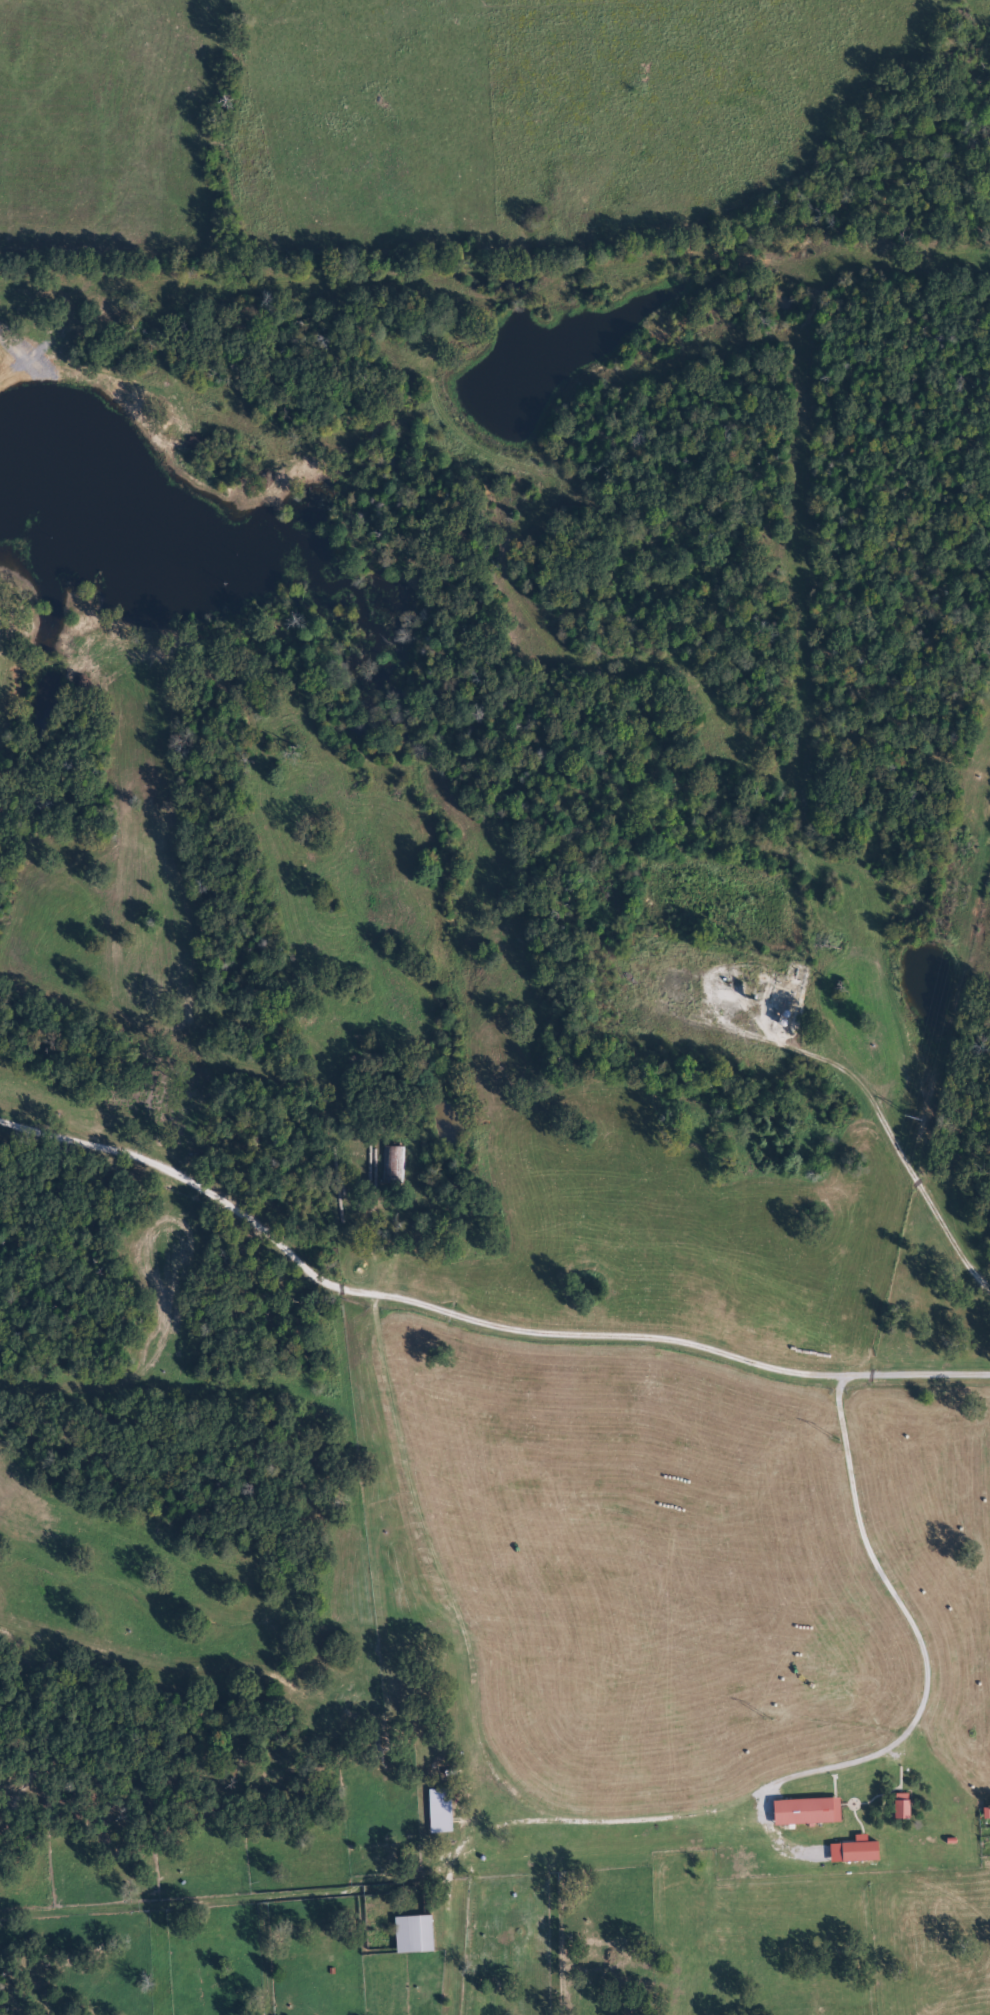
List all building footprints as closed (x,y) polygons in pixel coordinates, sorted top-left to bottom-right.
[(386,1178),(406,1179),(406,1148),(387,1147),(386,1178)] [(894,1821),(909,1820),(908,1794),(894,1794),(894,1821)] [(774,1827),(840,1824),(838,1799),(773,1802),(774,1827)] [(831,1864),(877,1862),(876,1843),(867,1844),(866,1836),(856,1837),(856,1843),(830,1845),(831,1864)] [(433,1953),(432,1917),(395,1918),(396,1954),(433,1953)]
